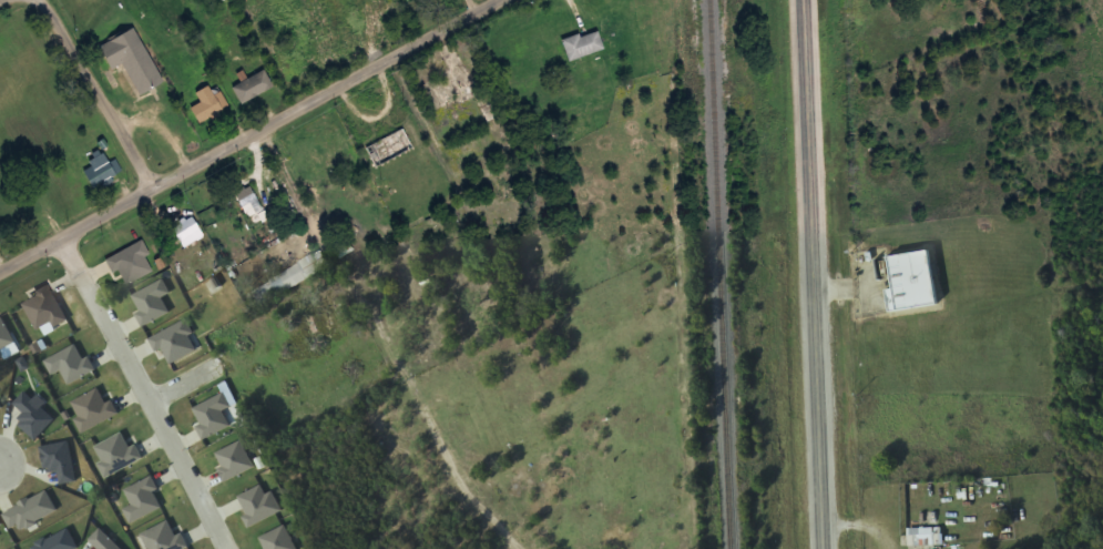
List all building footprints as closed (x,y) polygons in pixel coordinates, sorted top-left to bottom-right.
[(984,26),(994,22),(985,0),(974,0),(984,26)] [(112,70),(123,65),(138,96),(162,85),(136,29),(109,41),(114,54),(106,58),(112,70)] [(569,62),(604,50),(598,30),(562,42),(569,62)] [(241,105),(274,89),(265,71),(232,87),(241,105)] [(196,94),(201,103),(190,109),(200,126),(223,112),(208,87),(196,94)] [(367,148),(376,167),(413,149),(404,130),(367,148)] [(108,164),(104,153),(90,157),(94,168),(86,170),(91,186),(122,177),(117,161),(108,164)] [(237,194),(242,206),(256,199),(250,188),(237,194)] [(211,212),(216,223),(227,218),(222,208),(211,212)] [(204,236),(191,217),(172,230),(185,249),(204,236)] [(889,314),(938,308),(931,253),(889,258),(893,291),(886,292),(889,314)] [(326,272),(318,258),(249,293),(256,308),(326,272)] [(908,530),(908,548),(942,548),(942,530),(908,530)]
